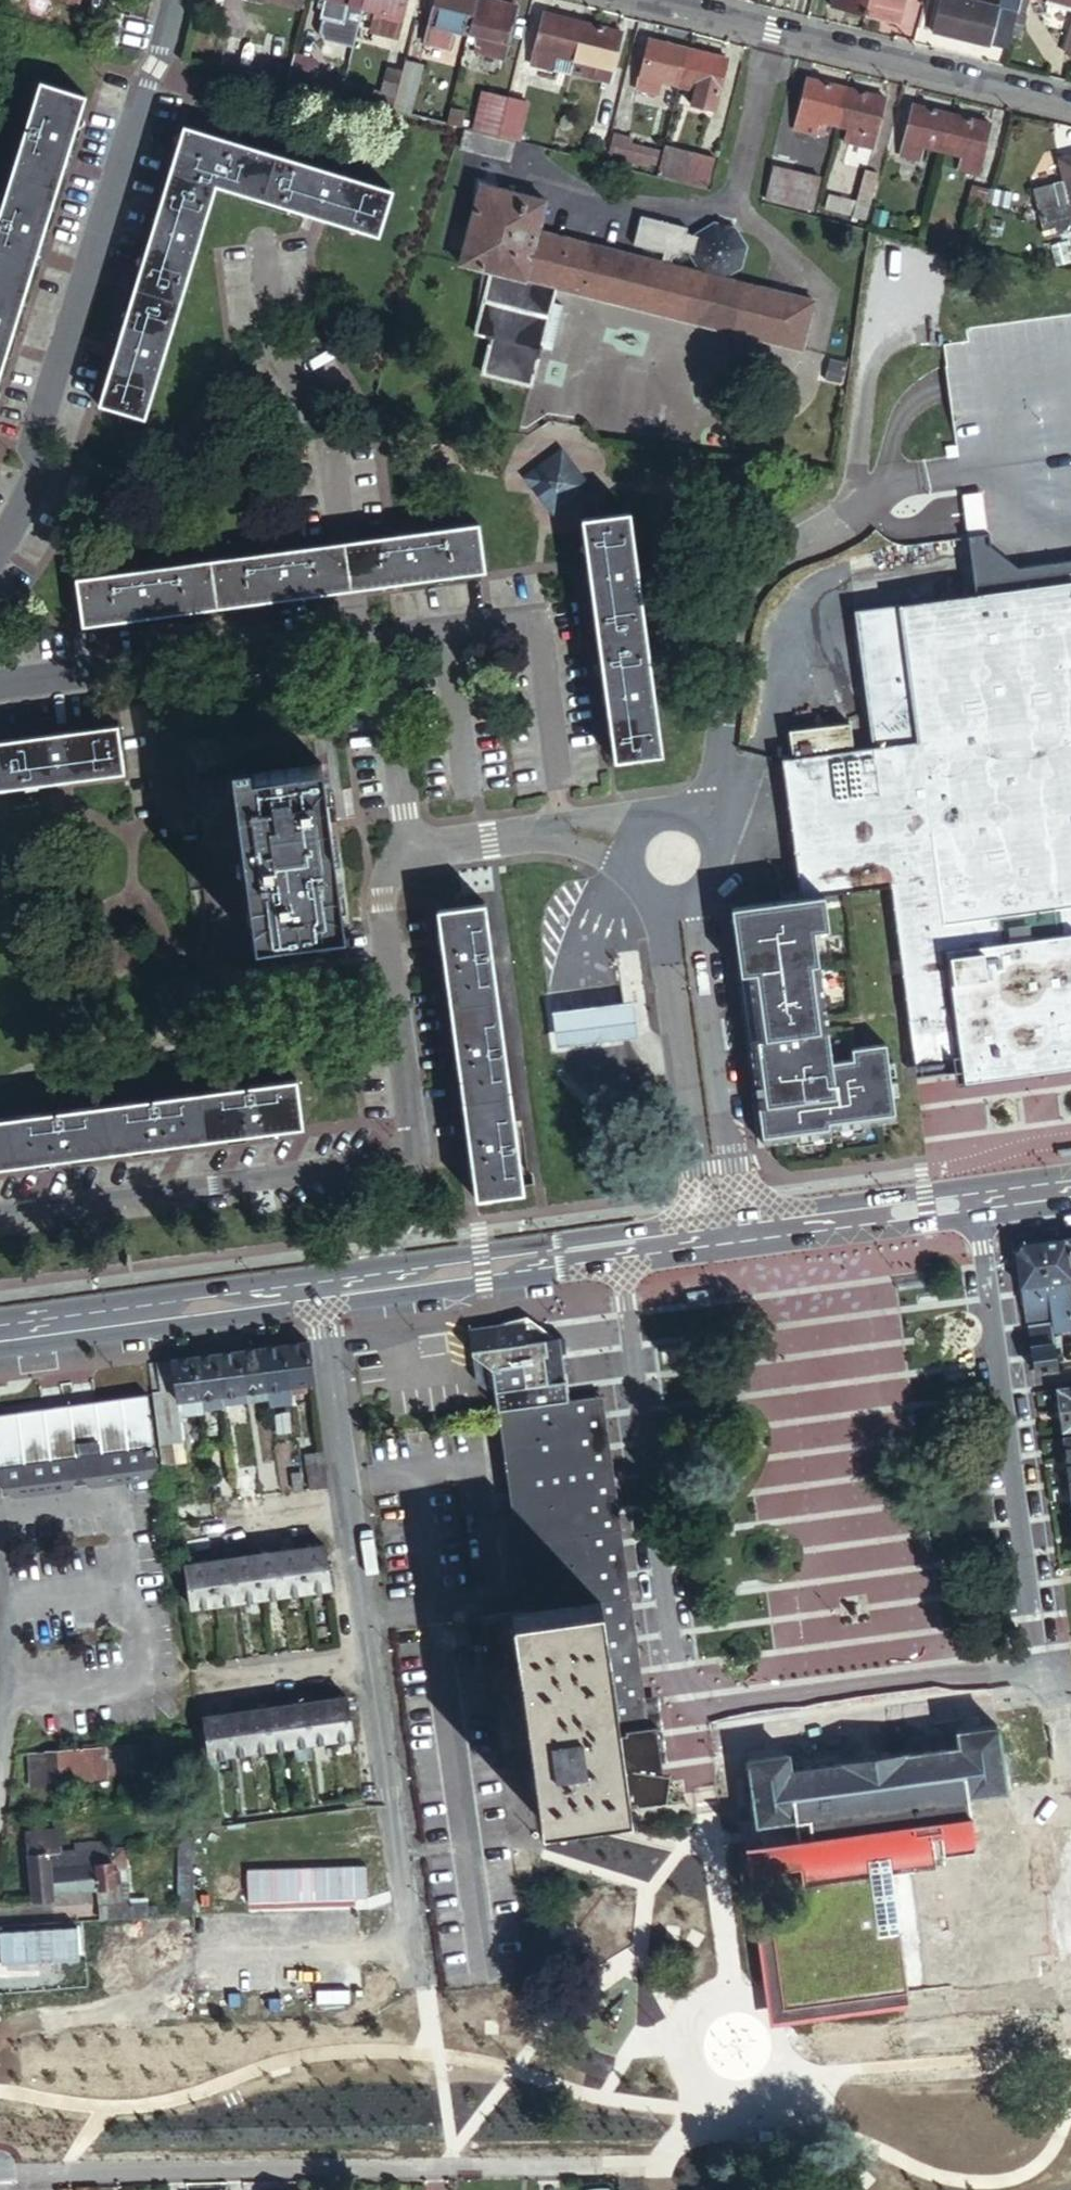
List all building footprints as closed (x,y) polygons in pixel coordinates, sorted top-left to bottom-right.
[(104,0),(91,0),(88,12),(101,16),(97,31),(118,36),(125,6),(104,0)] [(364,1),(362,0),(348,0),(344,14),(330,10),(323,9),(320,22),(324,29),(355,37),(364,1)] [(321,7),(330,10),(344,14),(348,0),(323,0),(321,7)] [(364,1),(376,4),(372,21),(396,27),(403,0),(365,0),(364,1)] [(470,26),(476,0),(433,0),(425,34),(448,39),(452,22),(470,26)] [(470,26),(475,28),(485,30),(481,43),(502,48),(514,0),(476,0),(470,26)] [(865,8),(900,17),(905,0),(867,0),(865,8)] [(938,0),(922,0),(917,20),(932,25),(938,0)] [(1015,5),(999,1),(999,0),(938,0),(932,25),(988,38),(990,35),(1006,40),(1013,13),(1015,5)] [(1015,5),(1038,11),(1040,5),(1041,0),(1016,0),(1015,5)] [(1040,5),(1062,10),(1065,1),(1063,0),(1041,0),(1040,5)] [(1065,1),(1062,10),(1070,12),(1070,0),(1063,0),(1065,1)] [(574,53),(583,15),(544,4),(531,55),(555,62),(558,49),(574,53)] [(1038,11),(1015,5),(1013,13),(1036,19),(1038,11)] [(574,53),(571,66),(606,75),(620,24),(583,15),(574,53)] [(231,32),(223,64),(277,77),(288,34),(267,28),(264,40),(231,32)] [(485,30),(475,28),(472,41),(481,43),(485,30)] [(680,79),(689,41),(649,31),(637,82),(654,86),(658,74),(680,79)] [(729,51),(689,41),(680,79),(698,83),(694,98),(716,104),(729,51)] [(328,56),(295,48),(287,80),(320,88),(328,58),(328,56)] [(406,55),(407,53),(392,49),(379,102),(394,105),(406,55)] [(394,105),(410,109),(423,59),(406,55),(394,105)] [(333,59),(328,58),(320,88),(325,89),(333,59)] [(827,116),(837,118),(846,80),(808,71),(796,119),(817,125),(818,120),(826,121),(827,116)] [(38,76),(0,199),(0,359),(82,89),(38,76)] [(345,79),(342,93),(372,100),(376,86),(345,79)] [(846,80),(837,118),(843,119),(840,130),(871,138),(883,90),(846,80)] [(473,124),(484,127),(493,88),(482,85),(473,124)] [(484,127),(500,131),(509,92),(493,88),(484,127)] [(500,131),(518,135),(527,96),(509,92),(500,131)] [(940,145),(950,106),(912,96),(900,147),(918,151),(920,139),(940,145)] [(429,114),(442,117),(445,108),(431,104),(429,114)] [(449,117),(458,120),(461,108),(452,105),(449,117)] [(987,115),(950,106),(940,145),(957,149),(954,161),(974,166),(987,115)] [(183,119),(157,206),(161,208),(148,254),(143,252),(122,321),(127,323),(113,367),(108,366),(97,401),(143,415),(216,178),(298,203),(300,197),(346,211),(345,216),(380,227),(393,183),(183,119)] [(514,138),(466,127),(461,143),(472,146),(471,151),(482,154),(483,149),(510,155),(514,138)] [(632,133),(615,129),(608,152),(626,156),(627,153),(654,160),(658,143),(631,136),(632,133)] [(665,139),(658,167),(707,178),(714,151),(665,139)] [(1070,211),(1070,151),(1060,154),(1065,176),(1033,185),(1042,219),(1070,211)] [(820,170),(774,160),(766,193),(813,203),(820,170)] [(856,195),(829,189),(825,202),(865,212),(876,166),(865,163),(856,195)] [(493,267),(559,283),(799,342),(811,296),(720,273),(661,257),(539,226),(546,195),(482,177),(460,258),(493,267)] [(979,224),(989,183),(975,179),(973,187),(966,186),(962,201),(968,203),(964,221),(979,224)] [(298,203),(345,216),(346,211),(300,197),(298,203)] [(886,207),(874,204),(871,217),(883,219),(886,207)] [(161,208),(157,206),(143,252),(148,254),(161,208)] [(661,257),(720,273),(739,262),(744,243),(733,223),(715,218),(696,229),(696,230),(686,228),(687,222),(641,211),(634,239),(663,247),(661,257)] [(1042,219),(1046,231),(1070,224),(1070,211),(1042,219)] [(1053,236),(1059,261),(1070,258),(1070,251),(1066,233),(1053,236)] [(534,378),(559,283),(493,267),(476,329),(493,333),(485,367),(534,378)] [(127,323),(122,321),(108,366),(113,367),(127,323)] [(916,1059),(956,1053),(959,1073),(1070,1059),(1070,323),(941,340),(961,490),(948,492),(951,516),(960,515),(970,583),(895,594),(915,728),(871,735),(851,738),(848,712),(788,720),(792,749),(778,750),(780,762),(800,889),(820,886),(886,879),(916,1059)] [(562,442),(526,471),(554,509),(591,480),(562,442)] [(628,507),(581,513),(614,757),(659,751),(628,507)] [(476,518),(393,529),(399,576),(482,565),(476,518)] [(399,576),(393,529),(293,542),(299,590),(399,576)] [(299,590),(293,542),(74,571),(81,619),(299,590)] [(895,594),(851,599),(867,709),(871,735),(915,728),(895,594)] [(38,779),(38,773),(86,767),(86,772),(124,766),(118,720),(0,736),(0,785),(38,779)] [(323,851),(330,850),(317,759),(249,768),(247,759),(232,761),(233,771),(238,770),(258,909),(329,899),(323,851)] [(38,779),(86,772),(86,767),(38,773),(38,779)] [(341,923),(330,850),(323,851),(329,899),(258,909),(238,770),(233,771),(231,771),(254,936),(341,923)] [(762,1099),(768,1136),(802,1131),(835,1127),(834,1122),(865,1117),(897,1112),(886,1035),(850,1039),(851,1053),(832,1055),(811,924),(825,922),(820,886),(800,889),(782,892),(732,901),(742,970),(750,969),(758,1018),(766,1017),(768,1032),(760,1034),(770,1098),(762,1099)] [(439,906),(443,942),(448,941),(454,987),(449,987),(459,1059),(464,1058),(470,1105),(465,1106),(476,1192),(523,1185),(485,900),(439,906)] [(448,941),(443,942),(449,987),(454,987),(448,941)] [(752,1035),(760,1034),(758,1018),(750,969),(742,970),(752,1035)] [(630,994),(552,1004),(556,1041),(635,1030),(630,994)] [(758,1018),(760,1034),(768,1032),(766,1017),(758,1018)] [(752,1035),(762,1099),(770,1098),(760,1034),(752,1035)] [(459,1059),(465,1106),(470,1105),(464,1058),(459,1059)] [(626,1075),(611,1071),(608,1078),(625,1082),(626,1075)] [(298,1073),(0,1113),(0,1161),(304,1120),(298,1073)] [(834,1122),(835,1127),(865,1123),(865,1117),(834,1122)] [(835,1127),(802,1131),(803,1137),(836,1133),(835,1127)] [(1037,1238),(1043,1279),(1046,1279),(1053,1325),(1070,1323),(1070,1312),(1066,1276),(1070,1276),(1065,1234),(1037,1238)] [(1013,1248),(1023,1320),(1026,1320),(1049,1317),(1043,1279),(1037,1238),(1018,1240),(1013,1248)] [(523,1314),(517,1316),(519,1322),(522,1321),(534,1328),(535,1335),(548,1332),(523,1314)] [(517,1316),(495,1319),(503,1382),(519,1380),(557,1374),(556,1364),(554,1348),(558,1347),(556,1331),(548,1332),(535,1335),(534,1328),(522,1321),(519,1322),(517,1316)] [(1032,1367),(1056,1363),(1049,1317),(1026,1320),(1032,1367)] [(503,1382),(495,1319),(472,1322),(463,1323),(471,1378),(476,1377),(486,1385),(503,1382)] [(308,1336),(289,1339),(295,1381),(310,1378),(314,1378),(308,1336)] [(289,1339),(265,1342),(271,1384),(272,1395),(293,1392),(292,1389),(291,1381),(295,1381),(289,1339)] [(265,1342),(244,1345),(249,1387),(271,1384),(265,1342)] [(244,1345),(221,1348),(228,1400),(251,1396),(249,1387),(244,1345)] [(221,1348),(198,1351),(204,1394),(206,1405),(229,1402),(228,1400),(221,1348)] [(160,1386),(154,1387),(163,1458),(188,1455),(183,1411),(182,1406),(188,1405),(189,1410),(202,1407),(201,1395),(204,1394),(198,1351),(157,1357),(160,1386)] [(522,1401),(565,1395),(560,1363),(556,1364),(557,1374),(519,1380),(522,1401)] [(476,1377),(471,1378),(481,1385),(486,1385),(476,1377)] [(310,1378),(295,1381),(291,1381),(292,1389),(311,1387),(310,1378)] [(1057,1406),(1070,1404),(1070,1383),(1054,1385),(1057,1406)] [(0,1410),(0,1460),(153,1438),(147,1390),(94,1398),(93,1390),(67,1393),(68,1401),(0,1410)] [(496,1405),(497,1412),(566,1403),(565,1395),(522,1401),(505,1403),(496,1405)] [(615,1729),(645,1725),(596,1398),(566,1403),(566,1405),(568,1417),(597,1608),(615,1729)] [(591,1806),(626,1801),(615,1729),(597,1608),(568,1417),(566,1405),(566,1403),(497,1412),(497,1419),(525,1606),(478,1612),(498,1748),(526,1743),(537,1814),(574,1808),(575,1814),(591,1811),(591,1806)] [(1060,1428),(1070,1427),(1070,1404),(1057,1406),(1060,1428)] [(1063,1455),(1070,1454),(1070,1433),(1060,1435),(1063,1455)] [(0,1460),(0,1483),(5,1486),(11,1491),(70,1483),(79,1473),(90,1479),(147,1471),(156,1459),(153,1438),(0,1460)] [(314,1481),(329,1479),(324,1447),(309,1449),(314,1481)] [(295,1485),(305,1482),(302,1465),(292,1467),(295,1485)] [(333,1583),(327,1539),(304,1542),(310,1586),(333,1583)] [(310,1586),(304,1542),(278,1546),(284,1589),(310,1586)] [(258,1549),(265,1593),(284,1589),(278,1546),(258,1549)] [(235,1552),(241,1596),(265,1593),(258,1549),(235,1552)] [(209,1556),(215,1600),(241,1596),(235,1552),(209,1556)] [(194,1603),(215,1600),(209,1556),(188,1559),(194,1603)] [(351,1726),(346,1691),(329,1694),(333,1729),(351,1726)] [(333,1729),(329,1694),(307,1697),(312,1733),(333,1729)] [(307,1697),(287,1701),(292,1735),(294,1752),(314,1748),(312,1733),(307,1697)] [(287,1701),(266,1704),(270,1738),(272,1738),(292,1735),(287,1701)] [(245,1707),(250,1742),(253,1741),(270,1738),(266,1704),(245,1707)] [(225,1710),(230,1745),(250,1742),(245,1707),(225,1710)] [(225,1710),(205,1713),(209,1748),(230,1745),(225,1710)] [(745,1754),(754,1820),(792,1814),(968,1791),(1006,1785),(998,1719),(957,1724),(958,1738),(787,1762),(786,1749),(745,1754)] [(658,1799),(665,1773),(660,1771),(653,1724),(645,1725),(615,1729),(626,1801),(634,1800),(634,1803),(658,1799)] [(129,1737),(131,1765),(147,1764),(144,1736),(129,1737)] [(109,1767),(131,1765),(129,1737),(106,1739),(109,1767)] [(28,1748),(31,1779),(47,1778),(47,1774),(106,1770),(104,1741),(43,1746),(28,1748)] [(985,1916),(968,1791),(792,1814),(794,1832),(789,1832),(799,1907),(767,1912),(779,2005),(908,1988),(899,1928),(985,1916)] [(538,1819),(575,1814),(574,1808),(537,1814),(538,1819)] [(284,1815),(286,1826),(310,1822),(308,1811),(284,1815)] [(281,1827),(286,1826),(284,1815),(273,1816),(273,1818),(274,1821),(280,1820),(281,1827)] [(194,1826),(179,1828),(179,1866),(194,1866),(194,1846),(194,1826)] [(28,1848),(35,1893),(53,1890),(49,1865),(78,1859),(76,1842),(59,1845),(57,1828),(26,1832),(28,1848)] [(75,1837),(76,1842),(110,1837),(108,1832),(75,1837)] [(49,1865),(53,1890),(98,1887),(101,1916),(122,1916),(144,1914),(142,1895),(130,1896),(125,1861),(113,1863),(110,1837),(76,1842),(78,1859),(49,1865)] [(197,1869),(208,1867),(205,1843),(194,1846),(197,1869)] [(276,1903),(295,1901),(376,1889),(373,1868),(368,1869),(362,1870),(361,1856),(334,1860),(334,1870),(324,1871),(321,1877),(322,1883),(303,1885),(299,1856),(270,1860),(276,1903)] [(193,1910),(194,1869),(194,1866),(179,1866),(179,1910),(193,1910)] [(213,1907),(208,1867),(197,1869),(197,1909),(213,1907)] [(175,1915),(176,1950),(191,1949),(190,1914),(175,1915)] [(101,1916),(46,1919),(46,1926),(15,1927),(16,1961),(47,1959),(48,1955),(51,1959),(60,1958),(64,1952),(64,1942),(123,1939),(122,1916),(101,1916)] [(191,1949),(176,1950),(176,1960),(191,1959),(191,1949)] [(14,1969),(14,1983),(0,1983),(0,2009),(15,2009),(15,2012),(38,2011),(37,1988),(61,1987),(61,1967),(14,1969)] [(158,2011),(159,2016),(163,2016),(163,2021),(180,2020),(179,2011),(158,2011)]
